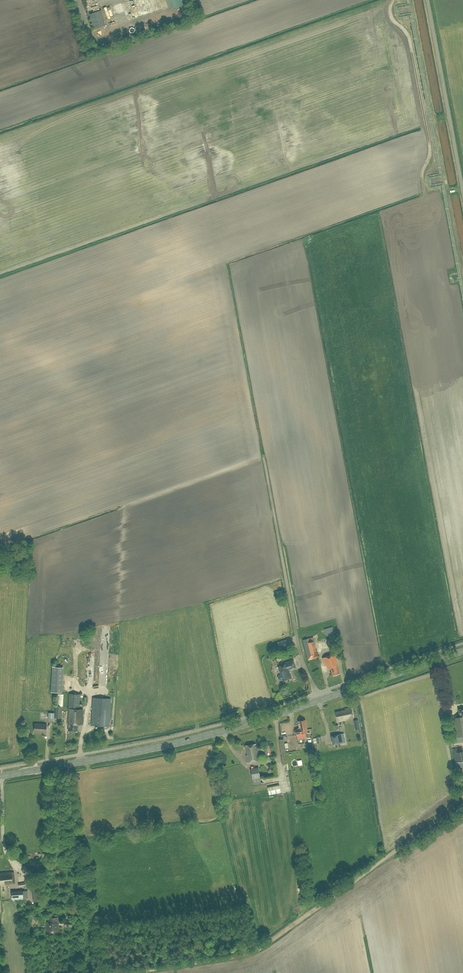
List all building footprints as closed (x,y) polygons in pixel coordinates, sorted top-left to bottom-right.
[(183,0),(170,0),(173,8),(185,4),(183,0)] [(160,6),(133,14),(134,17),(161,9),(160,6)] [(104,19),(101,11),(90,15),(95,29),(105,25),(103,19),(104,19)] [(338,646),(331,627),(324,629),(326,636),(330,635),(333,643),(331,643),(333,648),(338,646)] [(318,657),(312,637),(302,640),(308,660),(318,657)] [(338,665),(334,654),(322,658),(325,666),(326,665),(328,669),(330,668),(333,676),(340,673),(337,665),(338,665)] [(296,667),(293,660),(284,663),(285,665),(279,667),(281,675),(280,675),(279,676),(278,677),(278,678),(279,679),(280,680),(281,680),(283,679),(283,680),(288,678),(288,679),(292,678),(291,675),(290,675),(288,670),(296,667)] [(63,667),(52,667),(51,687),(51,692),(62,692),(62,687),(63,667)] [(80,694),(69,694),(68,724),(69,724),(68,731),(77,731),(78,724),(82,725),(83,709),(79,709),(80,694)] [(111,698),(93,697),(91,725),(109,726),(111,698)] [(353,718),(351,708),(345,709),(345,710),(335,712),(337,721),(353,718)] [(462,709),(462,708),(460,708),(459,709),(460,717),(452,718),(455,737),(462,736),(462,709)] [(304,730),(307,730),(305,720),(298,721),(299,727),(297,729),(295,730),(294,731),(294,733),(296,734),(305,733),(304,730)] [(47,724),(35,724),(34,732),(46,732),(47,724)] [(345,742),(343,733),(331,735),(333,744),(345,742)] [(260,760),(256,744),(246,745),(247,755),(246,756),(247,763),(260,760)] [(462,747),(453,749),(456,765),(462,764),(462,750),(462,747)] [(261,783),(258,767),(250,768),(253,784),(261,783)] [(280,792),(279,785),(267,787),(269,795),(280,792)] [(0,885),(15,883),(14,872),(0,873),(0,883),(0,885)] [(40,901),(37,881),(31,882),(33,902),(40,901)] [(27,898),(26,890),(11,891),(11,899),(27,898)] [(60,918),(47,917),(46,932),(59,933),(60,918)]
